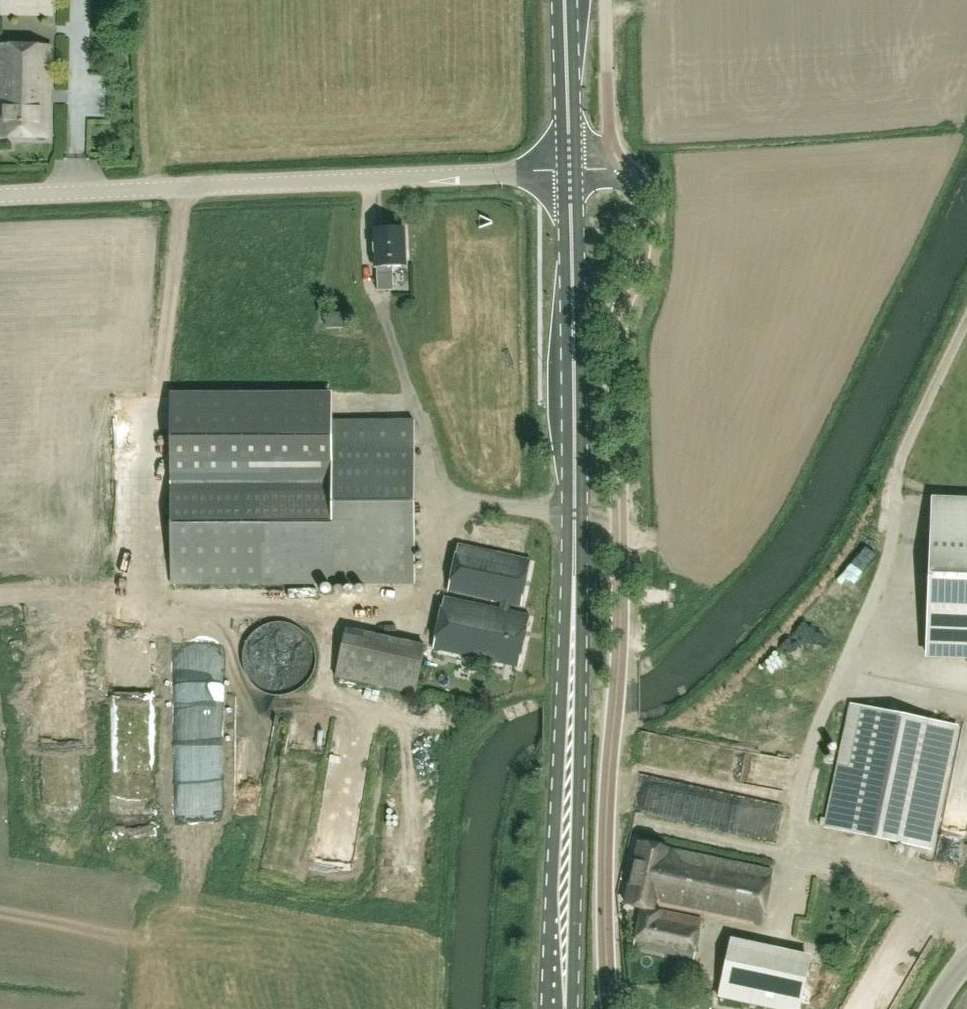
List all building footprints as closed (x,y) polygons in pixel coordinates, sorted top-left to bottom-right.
[(3,12),(19,12),(35,13),(51,13),(51,0),(3,0),(3,12)] [(51,46),(0,45),(0,137),(49,138),(51,46)] [(406,265),(405,228),(374,229),(376,266),(377,266),(378,290),(394,290),(393,266),(406,265)] [(344,326),(343,313),(327,313),(327,326),(344,326)] [(415,582),(414,423),(333,423),(333,391),(170,392),(171,583),(268,583),(415,582)] [(934,499),(928,654),(966,655),(966,501),(934,499)] [(519,667),(530,616),(508,610),(510,603),(522,606),(532,560),(459,544),(449,589),(503,601),(501,609),(445,597),(434,648),(519,667)] [(426,645),(345,626),(333,677),(415,695),(426,645)] [(279,653),(255,679),(277,699),(317,657),(304,644),(288,661),(279,653)] [(953,725),(933,721),(852,704),(828,818),(821,817),(819,825),(928,848),(953,725)] [(360,771),(346,771),(346,785),(326,786),(327,805),(362,804),(360,771)] [(231,783),(232,804),(257,803),(256,782),(231,783)] [(694,959),(702,919),(661,911),(661,910),(654,908),(655,901),(760,924),(772,871),(639,842),(625,903),(642,906),(633,945),(694,959)] [(810,960),(730,943),(718,997),(774,1008),(799,1008),(810,960)]
